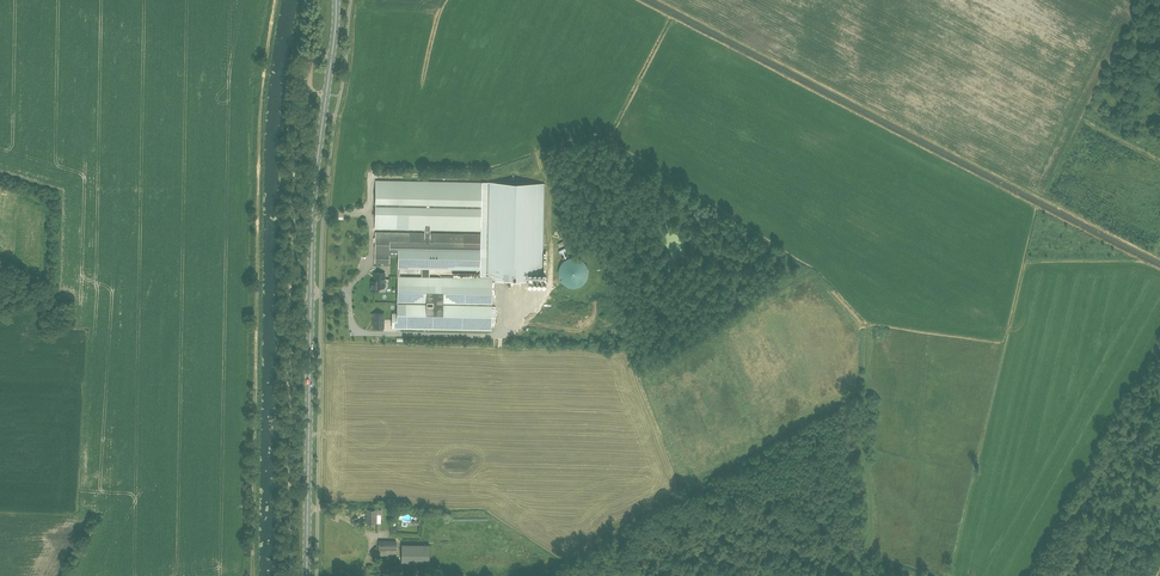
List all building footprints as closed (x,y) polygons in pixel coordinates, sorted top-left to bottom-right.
[(407,181),(376,181),(375,232),(386,232),(386,228),(425,229),(431,229),(481,230),(481,234),(480,270),(480,276),(494,276),(494,279),(529,280),(529,272),(544,272),(545,184),(407,181)] [(374,263),(382,263),(382,255),(398,256),(398,276),(400,276),(400,268),(422,269),(422,268),(429,268),(429,269),(480,270),(481,234),(431,233),(431,229),(425,229),(425,233),(386,232),(375,232),(374,263)] [(564,284),(567,286),(571,288),(576,288),(580,286),(584,284),(586,281),(588,277),(589,273),(588,268),(586,264),(583,261),(579,258),(575,257),(571,258),(566,259),(563,262),(560,265),(559,269),(558,273),(559,277),(561,281),(564,284)] [(429,277),(429,270),(429,269),(429,268),(422,268),(422,269),(422,270),(422,276),(400,276),(398,276),(398,313),(392,313),(392,328),(397,328),(491,330),(492,278),(429,277)] [(384,282),(385,273),(374,273),(374,281),(371,281),(371,291),(379,291),(379,287),(384,288),(384,287),(386,287),(386,283),(384,282)] [(384,313),(374,313),(374,328),(384,328),(384,313)] [(366,509),(366,523),(376,523),(376,514),(381,514),(381,510),(377,510),(377,509),(366,509)] [(379,541),(378,549),(396,549),(396,541),(379,541)] [(429,563),(429,545),(402,544),(401,562),(429,563)]
